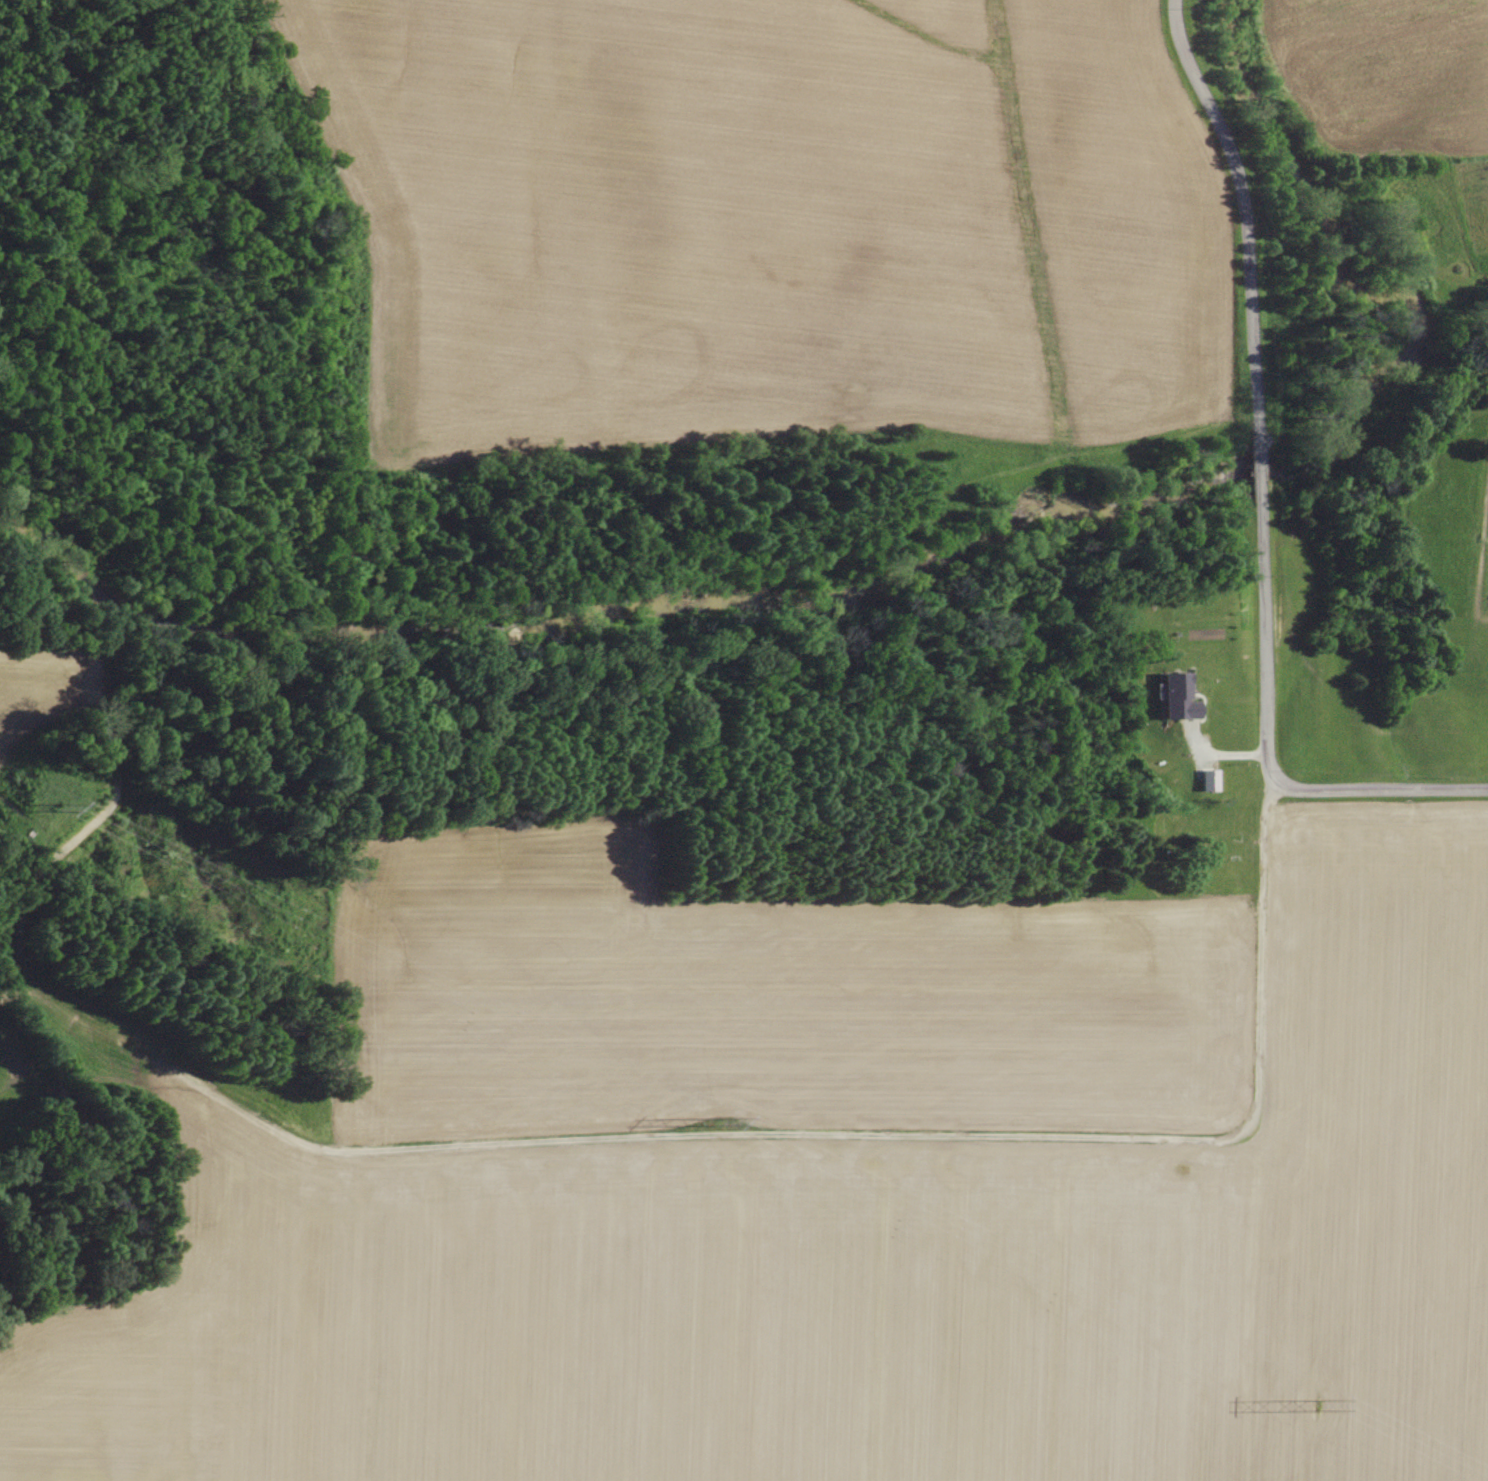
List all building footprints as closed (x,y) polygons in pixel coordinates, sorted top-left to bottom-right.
[(1200,718),(1199,701),(1190,701),(1190,673),(1163,673),(1164,719),(1200,718)] [(1203,792),(1219,791),(1218,770),(1202,771),(1203,792)]
